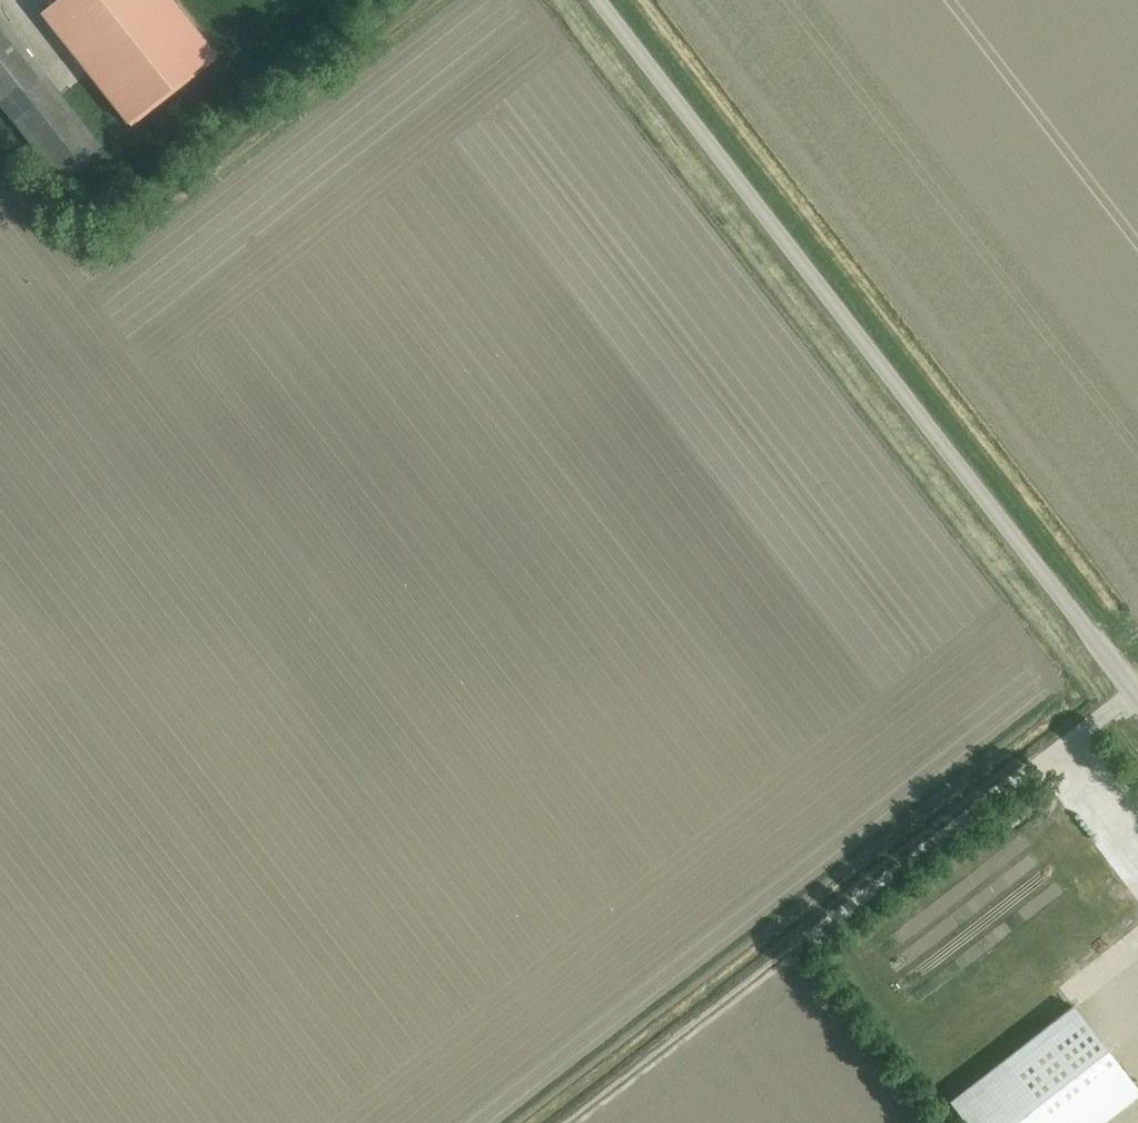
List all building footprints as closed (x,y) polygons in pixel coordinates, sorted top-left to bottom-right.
[(41,12),(128,122),(216,53),(174,0),(56,0),(41,12)] [(100,144),(0,16),(0,102),(59,177),(100,144)] [(1137,1094),(1137,1088),(1073,1004),(950,1100),(968,1122),(1101,1122),(1137,1094)]
